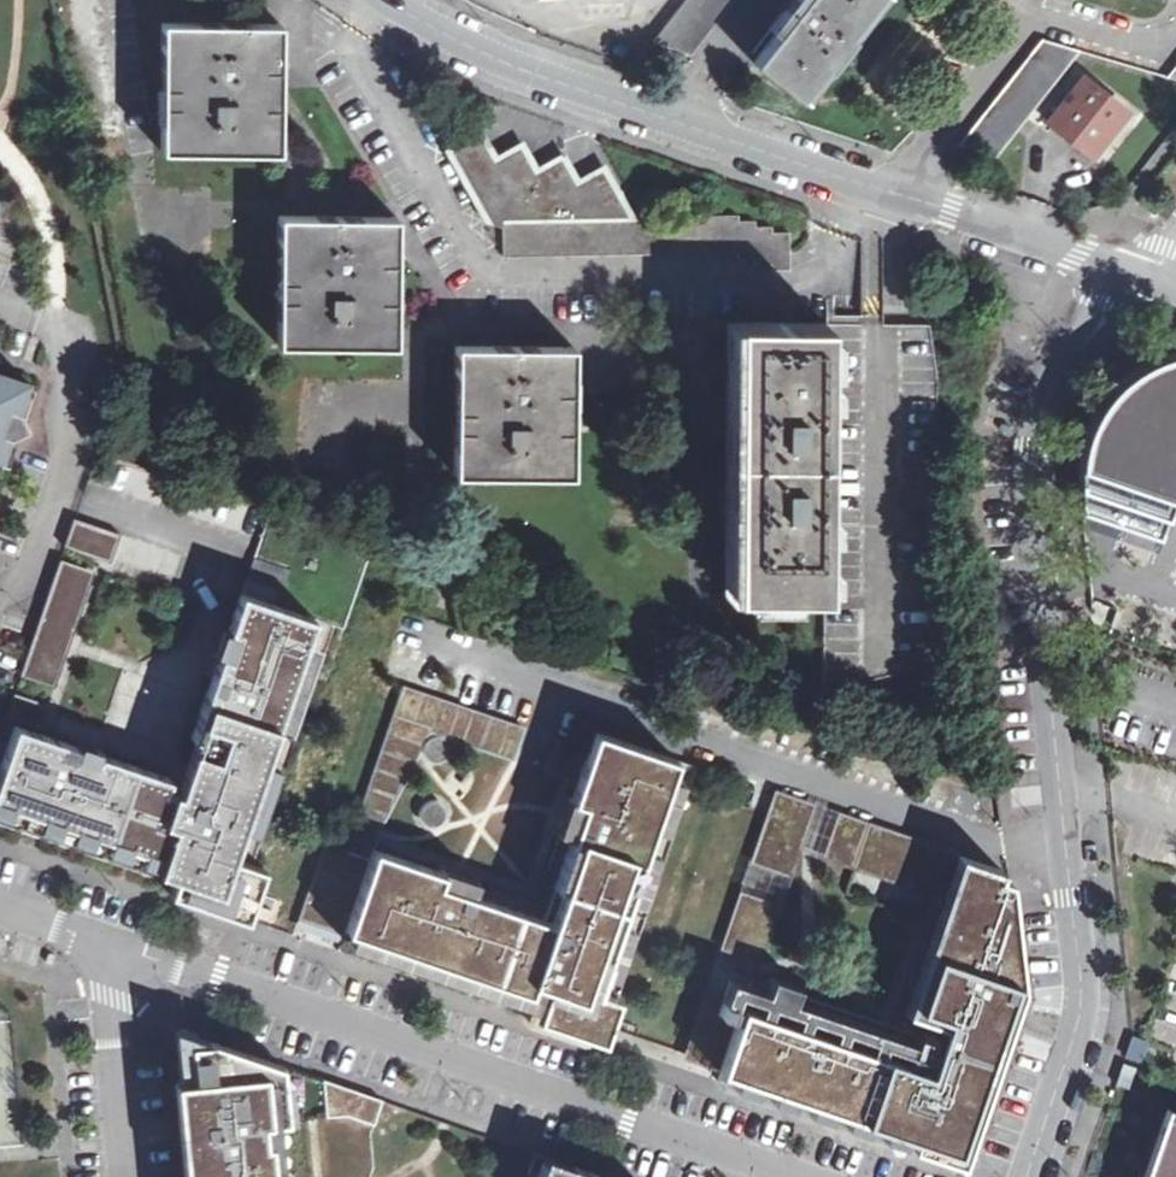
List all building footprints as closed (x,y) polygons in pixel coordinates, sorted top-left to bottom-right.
[(757,55),(806,93),(881,0),(801,0),(757,55)] [(265,25),(161,25),(161,151),(276,151),(276,25),(265,25)] [(1083,48),(1045,38),(959,145),(999,155),(1083,48)] [(1141,111),(1092,69),(1053,118),(1102,158),(1141,111)] [(490,215),(511,215),(639,212),(611,161),(584,176),(568,149),(544,164),(528,137),(503,151),(488,124),(450,144),(490,215)] [(639,212),(511,215),(511,253),(793,246),(792,229),(775,229),(775,224),(761,224),(761,217),(744,218),(743,209),(639,212)] [(397,215),(283,214),(282,340),(397,340),(397,215)] [(839,598),(823,597),(824,686),(934,662),(937,379),(929,328),(880,327),(878,241),(869,241),(859,241),(860,317),(844,320),(839,598)] [(822,320),(739,318),(737,392),(733,596),(823,597),(839,598),(844,320),(822,320)] [(575,349),(464,348),(460,475),(575,475),(575,392),(575,349)] [(1172,354),(1156,359),(1141,367),(1114,388),(1094,415),(1087,430),(1080,464),(1080,481),(1084,511),(1156,536),(1159,537),(1175,488),(1175,353),(1172,354)] [(4,474),(29,387),(0,376),(0,473),(4,474)] [(270,510),(180,781),(16,726),(0,776),(0,803),(164,857),(153,887),(248,918),(372,544),(270,510)] [(119,535),(75,520),(66,548),(110,562),(119,535)] [(93,573),(61,562),(22,677),(54,688),(93,573)] [(1175,651),(1175,612),(1137,600),(1126,635),(1175,651)] [(512,760),(522,726),(401,688),(363,807),(394,817),(422,732),(512,760)] [(697,767),(595,731),(543,882),(555,886),(547,908),(372,848),(341,945),(537,1012),(535,1018),(602,1041),(697,767)] [(761,851),(795,863),(800,849),(813,811),(779,798),(761,851)] [(813,811),(800,849),(867,872),(880,834),(813,811)] [(953,860),(880,834),(867,872),(940,898),(953,860)] [(761,851),(746,892),(781,904),(795,863),(761,851)] [(959,857),(900,1029),(938,1040),(904,1145),(961,1164),(1021,988),(1016,934),(1009,880),(999,876),(1001,869),(959,857)] [(761,963),(781,904),(746,892),(726,951),(761,963)] [(717,1080),(904,1145),(938,1040),(900,1029),(796,994),(799,985),(771,976),(768,984),(733,972),(720,1013),(738,1020),(717,1080)] [(272,1161),(268,1120),(276,1120),(286,1119),(280,1064),(174,1028),(184,1123),(186,1138),(190,1176),(273,1176),(272,1161)] [(1148,1041),(1133,1036),(1125,1057),(1141,1063),(1148,1041)] [(1135,1067),(1123,1063),(1116,1084),(1128,1088),(1135,1067)] [(382,1099),(323,1080),(327,1116),(374,1123),(382,1099)] [(1164,1112),(1142,1176),(1175,1176),(1175,1116),(1164,1112)] [(276,1120),(268,1120),(272,1161),(281,1160),(276,1120)] [(544,1155),(537,1176),(609,1176),(544,1155)]
